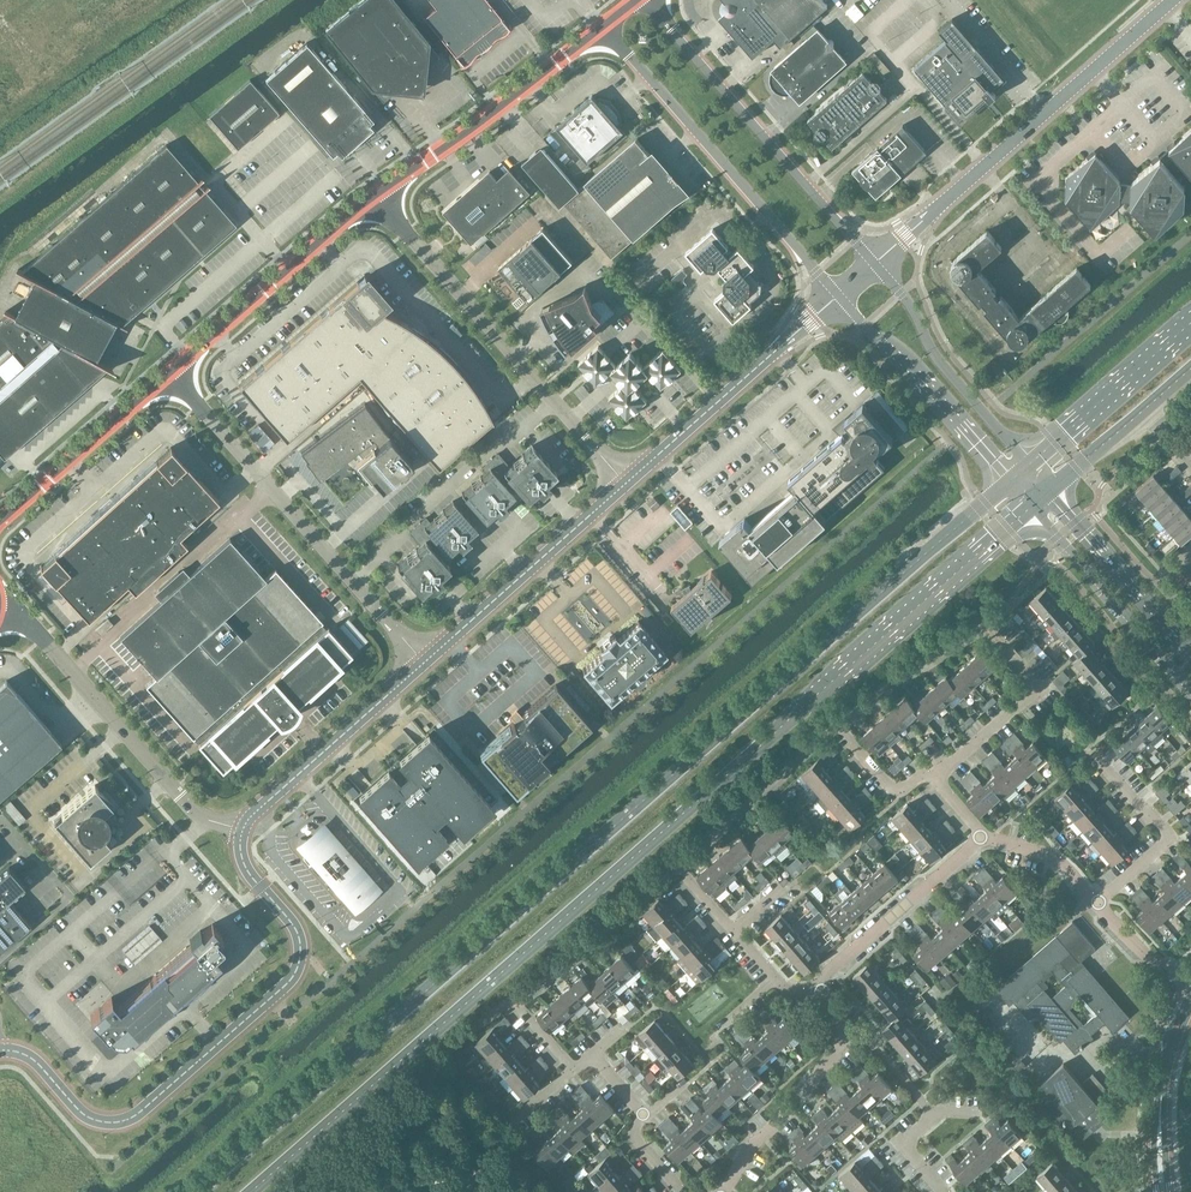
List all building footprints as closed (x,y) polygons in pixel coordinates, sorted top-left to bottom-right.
[(383,101),(439,56),(394,0),(363,0),(326,30),(383,101)] [(436,8),(424,17),(461,62),(462,64),(460,65),(460,66),(462,65),(464,65),(466,64),(468,62),(470,61),(471,59),(472,57),(473,56),(474,54),(476,56),(479,54),(478,52),(480,51),(482,50),(483,50),(485,48),(487,47),(488,45),(490,44),(491,42),(493,39),(495,38),(496,36),(498,36),(500,35),(501,34),(504,33),(505,32),(507,30),(509,29),(510,27),(511,25),(510,25),(509,27),(487,0),(429,0),(436,8)] [(717,19),(721,22),(725,24),(753,57),(774,38),(781,46),(782,45),(790,38),(828,5),(824,0),(715,0),(714,2),(713,6),(713,11),(715,15),(717,19)] [(770,75),(770,81),(772,87),(776,91),(782,94),(788,95),(794,93),(801,101),(824,81),(846,61),(833,46),(834,46),(834,45),(834,44),(834,43),(834,42),(833,42),(833,41),(832,41),(832,40),(831,40),(830,40),(829,40),(828,41),(818,29),(773,69),(770,75)] [(790,38),(782,45),(786,49),(794,43),(790,38)] [(946,40),(915,68),(961,121),(988,97),(990,100),(996,95),(991,89),(1004,78),(977,47),(963,60),(946,40)] [(337,151),(341,156),(373,128),(369,123),(374,119),(307,43),(265,79),(332,155),(337,151)] [(871,81),(863,71),(808,120),(816,129),(815,131),(814,136),(817,139),(822,140),(824,138),(833,147),(842,139),(844,141),(849,141),(852,138),(853,133),(851,131),(888,99),(879,89),(881,88),(881,83),(878,79),(873,79),(871,81)] [(238,149),(263,126),(279,113),(250,79),(209,115),(238,149)] [(557,126),(588,162),(624,131),(620,126),(623,124),(622,121),(622,118),(621,115),(619,111),(617,109),(614,105),(611,103),(608,101),(605,99),(602,98),(599,97),(596,100),(593,95),(557,126)] [(853,169),(860,178),(861,181),(863,184),(866,186),(869,188),(877,196),(927,152),(926,151),(903,125),(853,169)] [(1170,150),(1175,156),(1190,175),(1190,131),(1170,150)] [(536,151),(529,158),(529,159),(524,163),(523,162),(522,163),(560,206),(564,203),(612,258),(681,198),(652,164),(656,160),(637,138),(579,189),(545,150),(544,150),(543,150),(542,150),(538,153),(536,151)] [(5,458),(108,367),(112,369),(112,368),(90,356),(110,319),(124,327),(125,326),(122,324),(236,224),(205,188),(207,186),(206,186),(200,191),(194,185),(201,179),(200,179),(198,180),(166,144),(22,271),(19,269),(18,270),(40,282),(21,319),(6,311),(6,312),(8,314),(0,321),(0,453),(5,458)] [(1068,178),(1066,200),(1091,228),(1119,204),(1119,202),(1120,184),(1120,182),(1096,154),(1068,178)] [(588,162),(583,156),(569,169),(578,179),(592,167),(588,162)] [(1120,184),(1119,202),(1130,203),(1130,204),(1155,233),(1183,208),(1185,186),(1183,184),(1190,178),(1190,175),(1175,156),(1166,164),(1161,158),(1132,183),(1132,185),(1120,184)] [(511,171),(499,182),(489,172),(452,205),(455,208),(448,214),(452,219),(452,218),(469,237),(468,238),(472,241),(483,232),(484,233),(531,191),(510,168),(509,168),(511,171)] [(511,278),(511,280),(512,282),(513,284),(515,286),(517,287),(520,287),(529,298),(545,284),(546,285),(573,261),(544,228),(516,252),(517,253),(502,267),(511,278)] [(727,278),(725,279),(724,288),(726,290),(715,299),(734,321),(752,305),(749,302),(765,289),(765,284),(752,268),(754,266),(739,248),(734,252),(713,229),(686,252),(702,270),(706,267),(707,269),(716,269),(718,267),(727,278)] [(953,262),(952,266),(952,270),(954,274),(980,304),(983,302),(987,307),(985,309),(1011,339),(1014,342),(1018,343),(1022,343),(1026,341),(1050,319),(1054,322),(1058,323),(1062,322),(1065,320),(1068,317),(1069,313),(1069,309),(1067,305),(1091,284),(1077,268),(1020,317),(1001,295),(998,298),(994,292),(997,290),(978,268),(1002,247),(988,230),(955,259),(953,262)] [(683,269),(672,279),(681,290),(687,285),(684,282),(684,277),(687,275),(683,269)] [(240,385),(286,439),(359,376),(439,466),(492,420),(492,421),(493,420),(491,417),(488,411),(484,404),(481,399),(479,395),(474,388),(471,385),(468,380),(465,376),(463,373),(457,367),(453,362),(450,359),(447,356),(443,352),(440,349),(435,345),(430,341),(427,338),(420,333),(414,329),(407,324),(403,322),(394,317),(388,314),(385,312),(358,282),(240,385)] [(561,342),(564,346),(567,350),(571,346),(589,330),(591,333),(593,331),(615,312),(604,300),(595,308),(594,307),(588,292),(579,296),(578,295),(554,303),(557,311),(545,317),(545,318),(546,318),(548,322),(550,326),(553,330),(555,334),(557,336),(561,342)] [(644,368),(631,353),(616,366),(599,346),(578,364),(596,384),(611,371),(624,385),(609,398),(627,418),(647,401),(634,386),(648,373),(661,388),(681,370),(664,350),(644,368)] [(358,453),(356,455),(360,459),(362,458),(370,467),(367,469),(366,469),(365,469),(382,488),(412,461),(381,425),(365,404),(301,452),(313,467),(314,467),(313,466),(315,464),(322,474),(354,449),(358,453)] [(878,457),(878,454),(877,452),(893,438),(863,404),(845,420),(849,423),(840,431),(842,434),(789,480),(797,488),(752,527),(745,518),(721,540),(743,566),(740,569),(753,583),(885,468),(877,459),(878,457)] [(509,508),(505,504),(515,495),(509,488),(515,483),(528,498),(538,490),(542,494),(551,486),(547,481),(557,473),(532,445),(522,455),(524,457),(516,465),(514,462),(508,467),(497,454),(493,458),(492,457),(485,463),(486,464),(482,468),(486,472),(480,477),(482,479),(474,487),(472,484),(462,493),(486,521),(496,512),(500,517),(509,508)] [(40,566),(89,619),(128,584),(135,592),(188,544),(180,536),(220,500),(171,447),(170,448),(171,449),(113,502),(115,505),(103,516),(100,513),(42,566),(41,565),(40,566)] [(1178,466),(1173,471),(1177,475),(1182,471),(1178,466)] [(1177,475),(1173,471),(1168,475),(1172,480),(1177,475)] [(1136,491),(1144,500),(1162,484),(1154,475),(1136,491)] [(1144,500),(1152,509),(1169,493),(1162,484),(1144,500)] [(1188,488),(1183,493),(1187,497),(1190,494),(1190,492),(1188,488)] [(1152,509),(1159,517),(1177,502),(1169,493),(1152,509)] [(654,497),(648,502),(654,509),(660,504),(654,497)] [(429,522),(425,518),(421,522),(420,521),(413,527),(414,528),(410,532),(421,544),(415,549),(418,552),(410,559),(407,557),(397,566),(421,593),(435,589),(445,581),(440,576),(450,568),(434,549),(440,544),(448,554),(458,546),(462,550),(472,542),(467,537),(477,529),(453,501),(442,510),(445,513),(437,520),(434,518),(429,522)] [(1159,517),(1167,526),(1185,510),(1177,502),(1159,517)] [(1174,535),(1190,520),(1190,518),(1185,510),(1167,526),(1174,535)] [(1174,535),(1182,544),(1190,536),(1190,520),(1174,535)] [(200,743),(199,744),(223,771),(279,721),(279,719),(280,717),(281,716),(282,715),(283,713),(283,712),(284,711),(286,710),(288,708),(289,707),(291,707),(294,706),(297,705),(353,655),(328,627),(326,629),(321,623),(323,622),(276,569),(266,578),(230,538),(185,579),(179,572),(159,589),(165,596),(120,637),(156,677),(146,686),(193,738),(195,737),(200,743)] [(1181,571),(1185,576),(1190,572),(1185,567),(1181,571)] [(698,582),(699,582),(672,606),(692,629),(705,619),(709,621),(714,613),(713,611),(732,595),(712,571),(705,577),(704,577),(698,582)] [(1031,601),(1041,612),(1056,599),(1046,587),(1031,601)] [(1066,610),(1056,599),(1041,612),(1045,618),(1040,623),(1045,628),(1050,623),(1066,610)] [(1075,621),(1066,610),(1050,623),(1055,629),(1050,633),(1055,638),(1075,621)] [(1013,616),(1006,622),(1002,626),(997,630),(1002,636),(1014,626),(1018,622),(1013,616)] [(108,619),(96,630),(101,635),(113,624),(108,619)] [(609,699),(610,701),(611,700),(611,699),(630,681),(636,683),(640,681),(643,679),(644,675),(644,669),(664,651),(665,650),(664,649),(639,622),(640,622),(638,621),(637,622),(618,639),(615,634),(613,636),(601,647),(601,646),(599,648),(601,649),(601,648),(604,652),(584,668),(583,669),(584,671),(584,670),(609,699)] [(1064,650),(1070,645),(1085,632),(1075,621),(1055,638),(1055,639),(1064,650)] [(1085,632),(1070,645),(1071,647),(1075,652),(1070,656),(1074,662),(1090,648),(1095,643),(1085,632)] [(1027,633),(1023,636),(1028,642),(1032,638),(1027,633)] [(1012,646),(1018,651),(1028,642),(1023,636),(1012,646)] [(1032,638),(1028,642),(1033,648),(1037,644),(1032,638)] [(1028,642),(1018,651),(1022,657),(1033,648),(1028,642)] [(1074,662),(1084,673),(1099,659),(1090,648),(1074,662)] [(982,651),(971,661),(984,676),(995,666),(982,651)] [(1047,655),(1043,659),(1048,665),(1052,661),(1047,655)] [(1032,668),(1037,674),(1048,665),(1043,659),(1032,668)] [(1089,688),(1093,684),(1109,670),(1099,659),(1084,673),(1089,678),(1084,682),(1089,688)] [(971,661),(960,670),(973,685),(984,676),(971,661)] [(1052,661),(1048,665),(1053,670),(1057,667),(1052,661)] [(1048,665),(1037,674),(1042,679),(1053,670),(1048,665)] [(960,670),(949,680),(959,692),(962,696),(973,685),(960,670)] [(1093,684),(1103,694),(1119,681),(1109,670),(1093,684)] [(1052,681),(1062,691),(1066,688),(1064,685),(1070,679),(1063,671),(1052,681)] [(946,676),(935,686),(948,702),(959,692),(949,680),(946,676)] [(62,744),(7,680),(0,687),(0,798),(62,744)] [(1101,697),(1099,701),(1103,705),(1107,704),(1110,708),(1128,692),(1119,681),(1103,694),(1100,697),(1101,697)] [(1003,687),(1007,691),(1013,686),(1009,682),(1003,687)] [(570,683),(566,687),(588,712),(592,708),(570,683)] [(504,778),(506,777),(516,788),(533,773),(535,774),(549,762),(547,759),(555,752),(558,754),(591,725),(556,684),(522,714),(523,715),(522,716),(518,711),(511,717),(515,722),(514,722),(499,734),(501,736),(483,751),(493,763),(491,764),(504,778)] [(935,686),(924,695),(938,711),(948,702),(935,686)] [(1066,688),(1062,691),(1067,697),(1071,693),(1066,688)] [(1077,693),(1069,699),(1072,702),(1079,696),(1077,693)] [(1082,694),(1072,703),(1076,708),(1081,713),(1085,710),(1081,705),(1087,700),(1082,694)] [(924,695),(913,705),(920,713),(919,713),(926,721),(938,711),(924,695)] [(993,696),(987,702),(991,706),(997,701),(993,696)] [(906,697),(895,707),(908,722),(919,713),(920,713),(913,705),(906,697)] [(991,706),(987,702),(981,707),(985,711),(991,706)] [(1158,706),(1147,716),(1160,731),(1171,721),(1158,706)] [(895,707),(884,717),(897,732),(908,722),(895,707)] [(1085,710),(1081,713),(1086,719),(1090,716),(1085,710)] [(971,716),(965,721),(968,725),(974,720),(971,716)] [(1147,716),(1135,725),(1149,741),(1153,745),(1154,745),(1164,736),(1160,731),(1147,716)] [(884,717),(873,726),(890,746),(901,736),(897,732),(884,717)] [(968,725),(965,721),(959,726),(963,730),(968,725)] [(1135,725),(1124,735),(1138,750),(1144,745),(1150,752),(1156,748),(1154,745),(1153,745),(1149,741),(1135,725)] [(890,746),(873,726),(862,736),(879,756),(890,746)] [(1014,733),(1009,737),(1035,767),(1046,757),(1033,742),(1026,748),(1023,744),(1024,744),(1014,733)] [(492,805),(484,797),(429,734),(428,734),(427,735),(399,759),(408,769),(397,779),(388,769),(359,795),(416,860),(446,834),(437,825),(449,815),(462,830),(463,830),(474,820),(492,805)] [(949,735),(943,740),(946,744),(952,739),(949,735)] [(1124,735),(1113,745),(1127,760),(1130,758),(1132,755),(1138,762),(1143,757),(1138,750),(1124,735)] [(930,736),(924,741),(928,745),(934,740),(930,736)] [(1017,756),(1011,761),(1024,776),(1035,767),(1009,737),(1004,742),(1014,753),(1014,752),(1017,756)] [(928,745),(924,741),(919,746),(923,750),(928,745)] [(1183,745),(1177,750),(1180,754),(1186,749),(1183,745)] [(802,774),(812,785),(827,772),(821,765),(825,763),(836,753),(831,747),(820,757),(820,758),(802,774)] [(1180,754),(1177,750),(1171,755),(1175,759),(1180,754)] [(993,752),(987,756),(1013,786),(1024,776),(1011,761),(1004,767),(1002,763),(993,752)] [(909,755),(903,760),(906,764),(912,759),(909,755)] [(989,780),(1002,795),(1005,799),(1016,789),(1013,786),(987,756),(982,761),(992,772),(993,772),(995,774),(989,780)] [(1063,760),(1069,767),(1073,763),(1068,756),(1063,760)] [(906,764),(903,760),(897,765),(901,769),(906,764)] [(477,765),(502,794),(507,790),(481,761),(477,765)] [(1190,781),(1190,761),(1181,770),(1190,781)] [(812,785),(822,796),(851,770),(846,765),(835,774),(836,775),(832,778),(827,772),(812,785)] [(1161,765),(1155,770),(1158,774),(1164,768),(1161,765)] [(822,796),(817,800),(826,810),(831,806),(846,793),(840,787),(844,784),(844,785),(855,775),(851,770),(822,796)] [(971,770),(966,775),(992,804),(1002,795),(989,780),(983,785),(980,782),(981,782),(971,770)] [(1158,774),(1155,770),(1149,775),(1152,779),(1158,774)] [(992,804),(966,775),(960,780),(970,791),(971,790),(974,793),(967,799),(980,814),(992,804)] [(1061,812),(1065,809),(1094,783),(1090,778),(1079,787),(1079,788),(1076,791),(1070,784),(1051,800),(1061,812)] [(1040,783),(1035,787),(1040,792),(1044,787),(1040,783)] [(1065,809),(1074,819),(1090,806),(1084,800),(1087,797),(1088,798),(1099,788),(1094,783),(1065,809)] [(1167,783),(1155,793),(1165,804),(1169,800),(1164,795),(1172,788),(1167,783)] [(113,806),(95,785),(54,821),(90,862),(111,843),(101,833),(102,832),(103,830),(104,830),(104,829),(105,828),(105,827),(105,825),(105,824),(105,822),(105,821),(105,820),(105,818),(104,817),(103,816),(103,815),(113,806)] [(831,806),(840,817),(870,791),(865,786),(854,796),(855,797),(851,800),(846,793),(831,806)] [(870,791),(840,817),(850,829),(865,816),(859,809),(863,806),(863,807),(874,797),(870,791)] [(1027,792),(1023,795),(1028,801),(1032,798),(1027,792)] [(1169,800),(1165,804),(1175,815),(1185,805),(1181,801),(1178,803),(1173,797),(1169,800)] [(892,817),(902,828),(932,803),(927,798),(916,807),(917,808),(913,811),(907,804),(892,817)] [(783,810),(788,805),(784,799),(778,804),(783,810)] [(1074,819),(1084,830),(1113,804),(1109,799),(1097,809),(1098,810),(1095,812),(1090,806),(1074,819)] [(902,828),(912,840),(927,827),(921,820),(925,817),(925,818),(936,808),(932,803),(902,828)] [(1084,830),(1093,841),(1108,828),(1103,822),(1106,819),(1107,820),(1118,810),(1113,804),(1084,830)] [(802,812),(796,817),(805,827),(811,822),(802,812)] [(781,817),(770,826),(784,842),(795,832),(781,816),(781,817)] [(1183,816),(1179,820),(1185,826),(1189,822),(1183,816)] [(1002,817),(996,822),(999,826),(1005,821),(1002,817)] [(912,840),(921,851),(951,825),(946,820),(935,829),(936,830),(932,833),(927,827),(912,840)] [(1093,841),(1103,852),(1132,826),(1128,821),(1116,831),(1117,831),(1114,834),(1108,828),(1093,841)] [(385,892),(331,830),(325,825),(298,848),(307,861),(311,865),(316,871),(321,876),(326,882),(330,886),(334,891),(342,900),(356,914),(385,892)] [(951,825),(921,851),(931,862),(946,849),(940,842),(943,839),(944,840),(955,830),(951,825)] [(759,836),(773,851),(777,856),(788,846),(784,842),(770,826),(759,836)] [(1132,826),(1103,852),(1113,863),(1128,850),(1122,843),(1125,840),(1126,841),(1137,831),(1132,826)] [(807,837),(811,833),(806,827),(801,831),(807,837)] [(1054,827),(1049,832),(1054,837),(1059,833),(1054,827)] [(1059,833),(1054,837),(1063,847),(1069,842),(1060,832),(1059,833)] [(874,833),(867,840),(876,851),(884,845),(874,833)] [(759,836),(748,845),(755,853),(754,853),(761,861),(773,851),(759,836)] [(741,837),(730,847),(743,863),(754,853),(755,853),(748,845),(741,837)] [(866,841),(860,847),(864,851),(870,846),(866,841)] [(730,847),(719,857),(733,872),(743,863),(730,847)] [(1180,877),(1190,889),(1190,867),(1189,864),(1179,852),(1173,858),(1183,869),(1184,868),(1186,871),(1180,877)] [(849,856),(844,861),(848,865),(854,860),(850,856),(849,856)] [(719,857),(708,866),(726,886),(736,877),(733,872),(719,857)] [(808,857),(802,863),(806,867),(812,862),(808,857)] [(892,857),(885,863),(891,870),(898,863),(892,857)] [(848,865),(844,861),(838,866),(842,870),(848,865)] [(806,867),(802,863),(796,868),(800,872),(806,867)] [(884,863),(873,872),(887,888),(898,878),(891,870),(885,863),(884,863)] [(726,886),(708,866),(697,876),(716,898),(727,888),(726,886)] [(1,952),(32,925),(9,899),(25,885),(10,867),(0,875),(0,951),(1,952)] [(984,867),(979,871),(1005,901),(1016,891),(1003,876),(996,882),(993,879),(994,878),(984,867)] [(1157,872),(1183,901),(1190,894),(1190,889),(1180,877),(1174,883),(1171,879),(1172,879),(1162,867),(1157,872)] [(981,895),(994,910),(998,915),(1008,906),(1005,901),(979,871),(974,876),(983,887),(984,887),(987,890),(981,895)] [(873,872),(862,882),(876,897),(887,888),(873,872)] [(1165,890),(1159,896),(1172,911),(1183,901),(1157,872),(1152,877),(1161,888),(1162,887),(1165,890)] [(828,875),(822,880),(826,884),(832,879),(828,875)] [(766,877),(761,882),(764,886),(770,881),(766,877)] [(790,881),(786,877),(780,882),(784,886),(790,881)] [(826,884),(822,880),(817,885),(821,889),(826,884)] [(764,886),(761,882),(755,887),(758,891),(764,886)] [(862,882),(851,892),(865,907),(876,897),(862,882)] [(845,884),(834,894),(840,901),(854,917),(865,907),(851,892),(845,884)] [(962,886),(957,890),(983,920),(994,910),(981,895),(974,901),(972,898),(972,897),(962,886)] [(1141,886),(1135,891),(1161,921),(1172,911),(1159,896),(1152,901),(1150,898),(1141,886)] [(965,909),(959,914),(972,929),(983,920),(957,890),(952,895),(962,906),(965,909)] [(1161,921),(1135,891),(1130,895),(1140,907),(1141,906),(1143,909),(1137,915),(1150,930),(1161,921)] [(644,913),(654,924),(683,898),(679,893),(668,903),(665,906),(659,899),(644,913)] [(744,896),(739,901),(743,905),(748,900),(744,896)] [(1027,897),(1023,901),(1028,907),(1032,903),(1027,897)] [(648,929),(658,940),(678,922),(673,915),(676,912),(677,913),(688,903),(683,898),(654,924),(648,929)] [(806,903),(810,909),(815,905),(810,899),(806,903)] [(743,905),(739,901),(733,906),(737,910),(743,905)] [(840,901),(829,911),(843,926),(845,929),(853,922),(850,920),(854,917),(840,901)] [(815,905),(810,909),(816,915),(820,911),(815,905)] [(940,905),(935,910),(961,939),(972,929),(959,914),(952,920),(950,917),(950,916),(940,905)] [(943,928),(937,933),(950,949),(961,939),(935,910),(930,914),(940,925),(943,928)] [(766,928),(776,939),(791,926),(781,914),(766,928)] [(667,951),(673,946),(702,920),(698,915),(686,924),(687,925),(684,928),(678,922),(658,940),(667,951)] [(1015,931),(1025,923),(1018,916),(1009,924),(1015,931)] [(673,946),(682,957),(697,943),(692,937),(695,934),(696,935),(707,925),(702,920),(673,946)] [(824,925),(829,931),(834,927),(829,921),(824,925)] [(108,1035),(111,1033),(130,1035),(133,1037),(144,1027),(142,1025),(170,1000),(172,1003),(221,959),(215,952),(218,949),(219,939),(223,935),(213,924),(203,933),(201,930),(190,940),(192,942),(194,945),(189,949),(187,947),(153,976),(153,977),(155,978),(152,981),(150,978),(120,1006),(112,997),(91,1015),(108,1035)] [(919,924),(914,929),(939,958),(950,949),(937,933),(931,939),(928,936),(929,935),(919,924)] [(776,939),(785,950),(801,937),(791,926),(776,939)] [(834,927),(829,931),(834,936),(839,933),(834,927)] [(939,958),(914,929),(908,933),(918,944),(919,943),(922,947),(915,953),(928,968),(939,958)] [(996,935),(1002,942),(1008,937),(1002,930),(996,935)] [(1169,935),(1161,942),(1163,944),(1168,949),(1175,942),(1169,935)] [(1129,1016),(1084,964),(1072,975),(1064,966),(1068,962),(1064,957),(1070,952),(1056,936),(995,988),(1009,1004),(1013,1001),(1029,1019),(1036,1013),(1060,1041),(1063,1039),(1075,1053),(1084,1046),(1081,1043),(1105,1022),(1112,1030),(1129,1016)] [(677,961),(687,972),(721,942),(716,937),(705,946),(706,947),(703,950),(697,943),(682,957),(677,961)] [(785,950),(794,961),(810,948),(801,937),(785,950)] [(721,942),(687,972),(697,983),(717,966),(711,959),(714,956),(714,957),(726,947),(721,942)] [(623,950),(622,951),(628,957),(632,962),(634,961),(634,960),(640,955),(630,944),(623,950)] [(892,951),(898,957),(902,953),(897,947),(892,951)] [(810,948),(794,961),(795,962),(793,963),(793,965),(796,969),(799,969),(800,968),(804,973),(820,959),(810,948)] [(652,964),(642,953),(640,955),(634,960),(634,961),(644,972),(652,964)] [(902,953),(898,957),(903,963),(907,959),(902,953)] [(622,955),(611,965),(624,981),(629,986),(638,978),(634,973),(633,972),(635,972),(635,971),(622,955)] [(972,960),(966,965),(970,970),(976,965),(972,960)] [(853,976),(863,987),(878,974),(868,963),(853,976)] [(611,965),(600,975),(614,990),(624,981),(611,965)] [(652,965),(647,970),(653,977),(659,972),(652,965)] [(585,977),(588,974),(583,968),(580,971),(585,977)] [(643,973),(642,973),(638,968),(635,971),(635,972),(633,972),(634,973),(638,978),(640,976),(643,973)] [(912,973),(917,979),(921,975),(916,969),(912,973)] [(958,969),(953,974),(958,980),(964,975),(958,969)] [(949,973),(940,980),(948,989),(956,982),(949,973)] [(863,987),(872,998),(888,985),(878,974),(863,987)] [(600,975),(589,984),(588,985),(595,992),(599,997),(602,1000),(607,1006),(618,996),(613,990),(614,990),(600,975)] [(661,975),(655,980),(662,988),(668,982),(661,975)] [(921,975),(917,979),(922,985),(926,981),(921,975)] [(582,976),(571,986),(584,1002),(588,1006),(599,997),(595,992),(588,985),(589,984),(582,976)] [(872,998),(881,1009),(897,995),(888,985),(872,998)] [(571,986),(560,996),(573,1011),(584,1002),(571,986)] [(670,986),(664,991),(674,1003),(680,997),(670,986)] [(646,995),(650,999),(656,994),(652,990),(646,995)] [(881,1009),(891,1020),(897,1015),(897,1016),(907,1007),(897,995),(881,1009)] [(560,996),(549,1005),(563,1021),(573,1011),(560,996)] [(922,1004),(926,1010),(931,1006),(925,1000),(921,1004),(922,1004)] [(636,1004),(630,1010),(634,1014),(640,1009),(636,1004)] [(926,1010),(922,1004),(917,1008),(921,1014),(926,1010)] [(563,1021),(549,1005),(538,1015),(551,1031),(563,1021)] [(931,1006),(926,1010),(931,1015),(936,1011),(931,1006)] [(766,1007),(761,1011),(787,1041),(798,1031),(785,1016),(778,1022),(775,1019),(776,1018),(766,1007)] [(634,1014),(630,1010),(624,1014),(628,1019),(634,1014)] [(769,1030),(763,1035),(776,1050),(787,1041),(761,1011),(756,1016),(765,1027),(766,1026),(769,1030)] [(604,1013),(598,1018),(602,1022),(608,1017),(604,1013)] [(891,1020),(881,1028),(891,1040),(907,1026),(912,1022),(908,1017),(903,1022),(902,1021),(897,1016),(897,1015),(891,1020)] [(495,1027),(477,1043),(486,1054),(502,1041),(496,1035),(500,1032),(500,1033),(511,1023),(506,1017),(495,1026),(495,1027)] [(602,1022),(598,1018),(593,1023),(596,1027),(602,1022)] [(640,1033),(635,1037),(645,1048),(649,1044),(665,1031),(655,1019),(648,1025),(640,1033)] [(940,1025),(945,1031),(950,1027),(944,1021),(940,1025)] [(744,1026),(739,1030),(765,1060),(776,1050),(763,1035),(756,1041),(754,1037),(744,1026)] [(891,1040),(901,1051),(916,1037),(907,1026),(891,1040)] [(950,1027),(945,1031),(950,1037),(955,1033),(950,1027)] [(740,1055),(747,1063),(754,1070),(754,1069),(765,1060),(739,1030),(734,1035),(744,1046),(744,1045),(747,1049),(740,1055)] [(802,1032),(801,1034),(798,1036),(806,1045),(810,1041),(812,1039),(805,1030),(802,1032)] [(649,1044),(659,1055),(675,1041),(665,1031),(649,1044)] [(582,1032),(576,1037),(580,1041),(586,1036),(582,1032)] [(486,1054),(496,1065),(526,1039),(521,1034),(510,1044),(507,1047),(502,1041),(486,1054)] [(580,1041),(576,1037),(571,1042),(574,1046),(580,1041)] [(901,1051),(910,1062),(926,1048),(916,1037),(901,1051)] [(496,1065),(505,1076),(521,1063),(515,1057),(518,1054),(519,1054),(530,1045),(526,1039),(496,1065)] [(659,1055),(655,1059),(664,1070),(668,1066),(684,1052),(675,1041),(659,1055)] [(926,1048),(910,1062),(920,1073),(942,1054),(932,1043),(926,1048)] [(684,1052),(668,1066),(678,1077),(694,1064),(684,1052)] [(505,1076),(515,1087),(545,1061),(540,1056),(529,1066),(526,1069),(521,1063),(505,1076)] [(621,1059),(626,1065),(630,1061),(625,1056),(621,1059)] [(735,1059),(730,1064),(750,1087),(761,1077),(754,1069),(754,1070),(747,1063),(741,1068),(738,1065),(739,1064),(735,1059)] [(792,1059),(787,1062),(792,1068),(797,1064),(792,1059)] [(1026,1065),(1022,1060),(1014,1066),(1018,1071),(1026,1065)] [(545,1061),(515,1087),(525,1098),(540,1085),(534,1078),(537,1075),(538,1076),(549,1066),(545,1061)] [(630,1061),(626,1065),(630,1071),(635,1067),(630,1061)] [(859,1063),(854,1067),(880,1097),(891,1087),(878,1072),(871,1078),(869,1074),(859,1063)] [(1097,1102),(1093,1097),(1063,1063),(1041,1083),(1053,1097),(1045,1103),(1079,1142),(1089,1134),(1100,1124),(1110,1115),(1098,1101),(1097,1102)] [(732,1076),(726,1081),(739,1096),(750,1087),(730,1064),(725,1069),(729,1073),(732,1076)] [(463,1066),(458,1071),(462,1075),(467,1070),(463,1066)] [(862,1086),(856,1091),(869,1106),(880,1097),(854,1067),(849,1072),(859,1083),(860,1082),(862,1086)] [(470,1070),(463,1076),(471,1086),(478,1080),(470,1070)] [(1083,1082),(1095,1095),(1096,1096),(1105,1088),(1093,1074),(1083,1082)] [(640,1081),(645,1087),(649,1083),(644,1077),(640,1081)] [(713,1078),(708,1083),(728,1106),(739,1096),(726,1081),(719,1087),(717,1084),(717,1083),(713,1078)] [(478,1080),(471,1086),(481,1097),(489,1090),(480,1079),(478,1080)] [(838,1081),(833,1086),(859,1116),(869,1106),(856,1091),(850,1097),(847,1093),(848,1093),(838,1081)] [(649,1083),(645,1087),(649,1092),(654,1088),(649,1083)] [(704,1101),(709,1107),(717,1116),(717,1115),(728,1106),(708,1083),(703,1087),(707,1092),(708,1092),(710,1095),(704,1101)] [(582,1084),(576,1089),(602,1119),(614,1109),(600,1094),(594,1100),(591,1096),(582,1084)] [(841,1105),(834,1110),(852,1131),(863,1121),(859,1116),(833,1086),(827,1091),(837,1102),(838,1101),(841,1105)] [(584,1108),(578,1113),(591,1128),(602,1119),(576,1089),(571,1094),(581,1105),(582,1104),(584,1108)] [(490,1090),(483,1096),(493,1107),(500,1101),(490,1090)] [(755,1092),(748,1098),(758,1109),(764,1103),(760,1098),(755,1092)] [(766,1092),(760,1098),(764,1103),(771,1098),(766,1092)] [(904,1094),(899,1099),(903,1104),(909,1099),(904,1094)] [(691,1097),(686,1102),(712,1131),(723,1122),(717,1115),(717,1116),(709,1107),(703,1113),(700,1109),(701,1109),(691,1097)] [(503,1100),(495,1107),(501,1113),(509,1106),(503,1100)] [(694,1121),(688,1126),(701,1141),(712,1131),(686,1102),(681,1107),(690,1118),(691,1117),(694,1121)] [(560,1103),(555,1108),(580,1138),(591,1128),(578,1113),(572,1119),(569,1115),(570,1115),(560,1103)] [(821,1107),(816,1112),(837,1135),(842,1140),(852,1131),(834,1110),(828,1116),(825,1112),(826,1112),(821,1107)] [(555,1108),(549,1113),(559,1124),(560,1123),(563,1127),(556,1132),(570,1147),(575,1153),(585,1143),(580,1138),(555,1108)] [(744,1111),(737,1117),(742,1123),(749,1117),(744,1111)] [(819,1124),(812,1129),(826,1144),(837,1135),(816,1112),(811,1116),(815,1121),(816,1120),(819,1124)] [(885,1113),(879,1118),(885,1125),(891,1120),(885,1113)] [(669,1116),(664,1121),(690,1150),(701,1141),(688,1126),(681,1132),(678,1128),(679,1128),(669,1116)] [(995,1116),(990,1121),(1010,1144),(1021,1134),(1008,1119),(1001,1125),(998,1121),(999,1121),(995,1116)] [(690,1150),(664,1121),(659,1126),(669,1137),(669,1136),(672,1139),(665,1145),(678,1161),(690,1150)] [(992,1133),(986,1138),(999,1153),(1010,1144),(990,1121),(985,1125),(989,1130),(989,1129),(992,1133)] [(538,1122),(533,1127),(559,1156),(570,1147),(556,1132),(550,1138),(547,1134),(548,1134),(538,1122)] [(800,1126),(795,1131),(815,1154),(826,1144),(812,1129),(806,1135),(803,1131),(804,1131),(800,1126)] [(559,1156),(533,1127),(528,1132),(538,1143),(538,1142),(541,1146),(534,1152),(547,1167),(559,1156)] [(815,1154),(795,1131),(789,1135),(793,1140),(794,1139),(797,1143),(790,1149),(803,1164),(815,1154)] [(973,1135),(968,1139),(988,1163),(999,1153),(986,1138),(980,1144),(977,1140),(973,1135)] [(867,1136),(861,1141),(865,1146),(871,1141),(869,1138),(867,1136)] [(970,1152),(964,1157),(977,1172),(988,1163),(968,1139),(963,1144),(967,1149),(968,1148),(970,1152)] [(723,1144),(727,1149),(732,1145),(728,1140),(723,1144)] [(589,1172),(599,1183),(614,1170),(609,1164),(612,1161),(613,1162),(624,1152),(619,1146),(607,1156),(608,1156),(606,1157),(601,1162),(589,1172)] [(849,1150),(844,1155),(849,1161),(854,1156),(851,1152),(849,1150)] [(1033,1153),(1026,1160),(1030,1164),(1037,1158),(1033,1153)] [(840,1174),(850,1185),(879,1160),(875,1154),(863,1164),(864,1165),(861,1168),(855,1161),(840,1174)] [(977,1172),(964,1157),(958,1162),(955,1159),(956,1159),(952,1154),(945,1159),(949,1164),(950,1164),(966,1182),(977,1172)] [(855,1191),(865,1191),(875,1184),(869,1177),(872,1174),(873,1175),(884,1165),(879,1160),(850,1185),(855,1191)] [(1037,1176),(1047,1187),(1062,1173),(1052,1162),(1037,1176)] [(607,1191),(612,1191),(638,1169),(634,1163),(622,1173),(623,1174),(620,1177),(614,1170),(599,1183),(607,1191)] [(831,1164),(827,1168),(832,1174),(837,1170),(831,1164)] [(1014,1169),(1018,1175),(1023,1171),(1018,1165),(1014,1169)] [(628,1186),(631,1183),(632,1184),(643,1174),(638,1169),(612,1191),(633,1191),(628,1186)] [(1014,1169),(1009,1173),(1014,1179),(1018,1175),(1014,1169)] [(581,1172),(576,1176),(579,1180),(584,1175),(581,1172)] [(1051,1191),(1063,1191),(1072,1184),(1062,1173),(1047,1187),(1051,1191)] [(794,1178),(798,1184),(803,1180),(798,1174),(794,1178)] [(557,1188),(560,1191),(566,1191),(578,1181),(572,1175),(557,1188)] [(1009,1176),(1004,1181),(1007,1184),(1012,1180),(1009,1176)] [(816,1179),(811,1183),(816,1189),(821,1185),(816,1179)] [(803,1180),(798,1184),(804,1190),(808,1186),(803,1180)] [(892,1187),(887,1182),(882,1186),(883,1187),(880,1189),(875,1184),(865,1191),(887,1191),(892,1187)] [(568,1191),(578,1191),(582,1188),(578,1183),(568,1191)]
